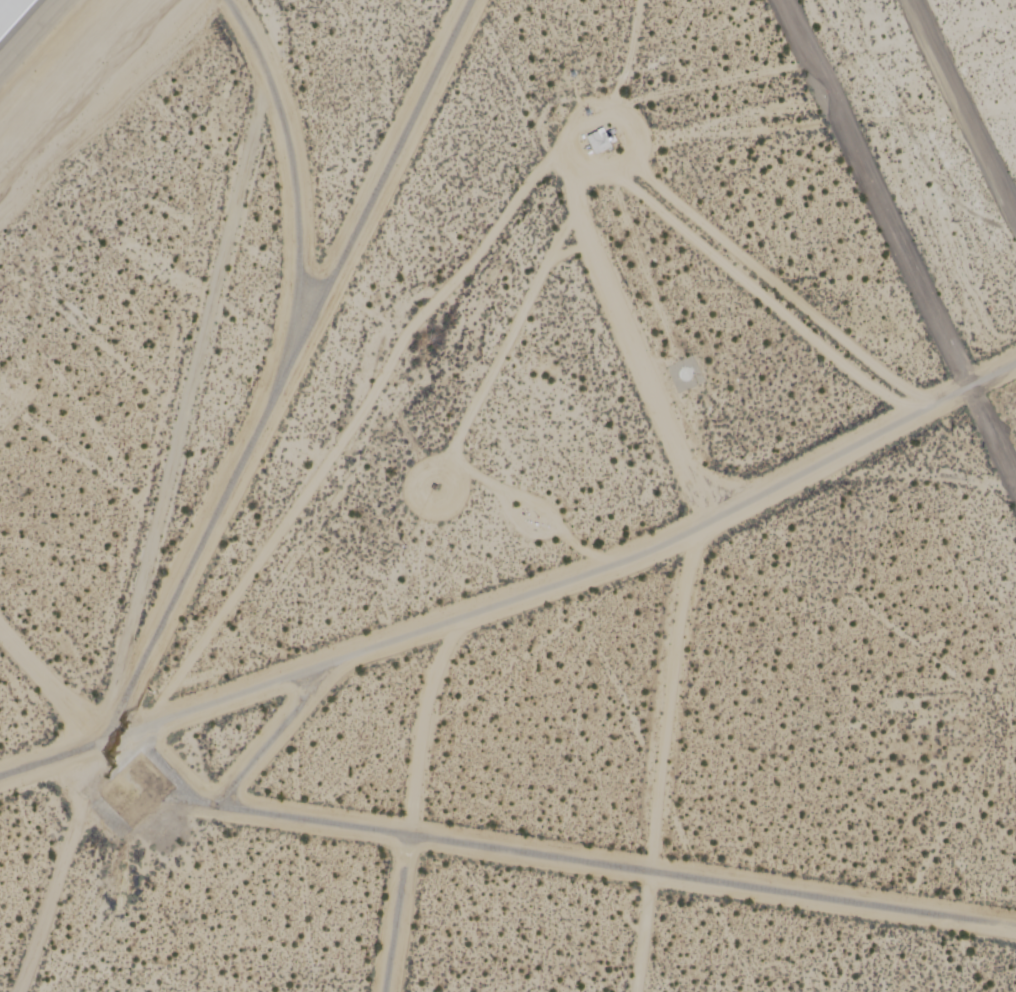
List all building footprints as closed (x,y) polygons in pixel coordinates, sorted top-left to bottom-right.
[(595,132),(611,122),(613,128),(621,124),(627,136),(619,140),(620,144),(604,150),(595,132)] [(611,149),(607,135),(588,141),(593,155),(611,149)]
